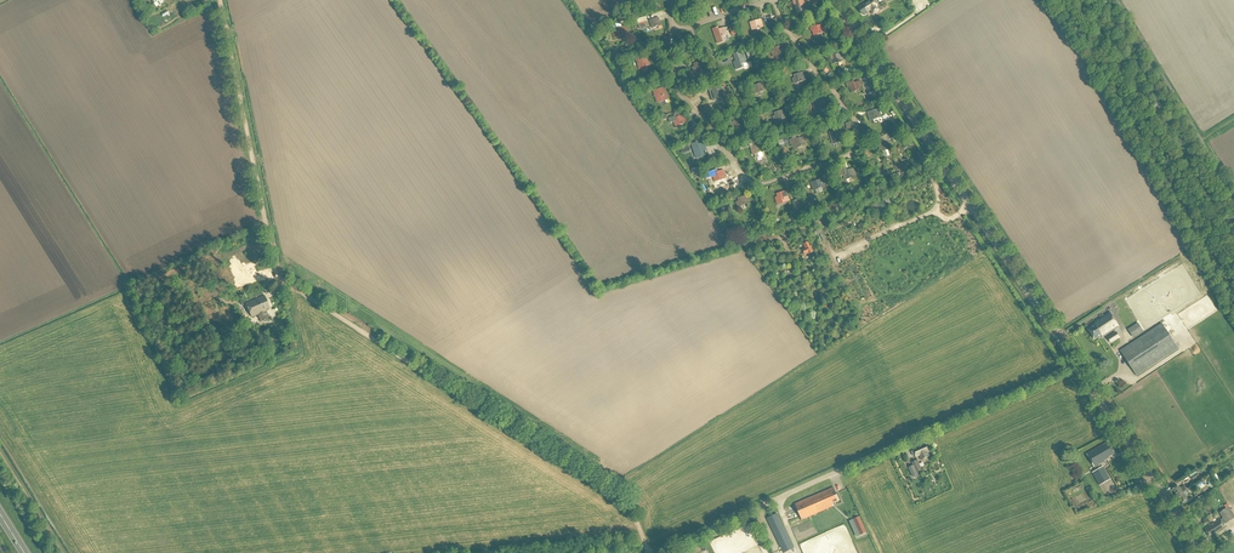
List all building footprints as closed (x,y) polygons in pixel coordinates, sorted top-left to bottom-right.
[(880,11),(877,7),(878,6),(874,0),(870,0),(859,7),(860,8),(859,9),(862,15),(864,14),(865,15),(868,13),(871,11),(873,15),(880,11)] [(652,29),(660,26),(657,18),(649,21),(652,29)] [(752,30),(763,27),(761,19),(752,22),(753,24),(750,25),(752,30)] [(625,35),(624,32),(627,31),(628,32),(632,31),(630,24),(625,25),(625,26),(614,29),(615,33),(612,33),(614,38),(625,35)] [(811,31),(812,31),(813,35),(825,32),(823,25),(814,27),(814,26),(810,27),(811,31)] [(719,27),(713,29),(718,44),(725,41),(723,36),(727,35),(725,28),(720,30),(719,27)] [(681,39),(684,47),(691,44),(687,37),(681,39)] [(773,57),(784,53),(782,46),(774,48),(775,51),(772,52),(773,57)] [(832,64),(844,60),(841,53),(833,55),(834,58),(831,59),(832,64)] [(735,66),(747,63),(744,54),(735,58),(736,61),(734,61),(735,66)] [(639,58),(636,59),(639,69),(651,66),(649,57),(640,60),(639,58)] [(693,72),(705,69),(702,61),(694,64),(695,67),(692,68),(693,72)] [(794,84),(805,80),(802,72),(794,75),(795,77),(792,78),(794,84)] [(848,89),(850,88),(851,92),(863,89),(860,81),(854,83),(854,81),(846,83),(848,89)] [(755,94),(766,90),(763,82),(755,85),(756,88),(753,89),(755,94)] [(654,93),(655,98),(657,103),(668,100),(664,87),(656,90),(656,93),(654,93)] [(713,100),(725,96),(722,88),(713,91),(714,94),(712,95),(713,100)] [(815,110),(826,106),(824,98),(815,101),(816,104),(813,105),(815,110)] [(870,121),(882,117),(879,109),(870,112),(871,115),(868,116),(870,121)] [(774,122),(786,118),(783,110),(774,113),(775,116),(773,116),(774,122)] [(670,124),(674,122),(675,127),(687,123),(685,115),(676,118),(676,116),(669,119),(670,124)] [(733,127),(744,123),(742,116),(733,118),(734,121),(731,122),(733,127)] [(831,140),(843,136),(841,129),(832,131),(833,134),(830,135),(831,140)] [(897,133),(888,136),(889,140),(893,139),(894,142),(896,141),(895,138),(898,137),(899,138),(903,136),(901,130),(896,132),(897,133)] [(803,138),(795,140),(794,138),(789,140),(791,145),(793,144),(794,149),(806,145),(803,138)] [(881,152),(892,148),(890,140),(880,143),(879,147),(881,152)] [(695,154),(706,150),(703,142),(694,145),(695,148),(693,149),(695,154)] [(753,155),(764,151),(761,143),(753,146),(754,149),(751,150),(753,155)] [(854,168),(847,170),(846,167),(838,170),(840,176),(844,175),(846,180),(857,177),(854,168)] [(715,182),(726,178),(723,170),(715,173),(715,175),(713,176),(715,182)] [(811,182),(812,185),(814,190),(825,186),(822,178),(811,182)] [(775,197),(777,202),(778,205),(790,201),(786,190),(777,193),(778,196),(775,197)] [(738,207),(749,203),(746,195),(738,198),(738,201),(736,201),(738,207)] [(833,207),(831,209),(833,212),(839,207),(835,202),(831,205),(833,207)] [(813,251),(809,242),(805,245),(807,249),(804,250),(806,255),(813,251)] [(264,295),(246,303),(252,317),(258,315),(264,312),(263,311),(270,308),(264,295)] [(1102,338),(1118,328),(1109,314),(1094,322),(1094,326),(1088,330),(1095,341),(1102,337),(1102,338)] [(1132,336),(1143,329),(1138,321),(1127,328),(1132,336)] [(1136,376),(1178,348),(1162,323),(1120,350),(1136,376)] [(1107,338),(1111,344),(1120,338),(1116,332),(1107,338)] [(1092,473),(1098,482),(1100,485),(1110,479),(1103,466),(1101,467),(1100,464),(1106,461),(1105,460),(1110,458),(1109,457),(1115,453),(1108,443),(1103,446),(1102,444),(1087,454),(1096,470),(1092,473)] [(912,449),(915,455),(916,458),(920,456),(921,459),(929,456),(927,452),(928,451),(925,444),(912,449)] [(909,467),(913,477),(918,475),(917,472),(922,470),(917,460),(912,463),(913,465),(909,467)] [(1189,475),(1193,481),(1201,475),(1199,472),(1198,472),(1197,473),(1195,471),(1189,475)] [(1202,482),(1194,487),(1198,492),(1201,489),(1205,495),(1215,488),(1213,484),(1210,486),(1209,484),(1205,487),(1202,482)] [(1173,490),(1177,497),(1188,489),(1188,488),(1186,489),(1184,486),(1180,489),(1178,486),(1173,490)] [(812,540),(801,545),(804,552),(824,552),(849,542),(843,527),(819,537),(817,531),(822,529),(815,513),(834,505),(833,503),(839,500),(834,487),(795,504),(801,519),(805,518),(806,520),(804,521),(810,534),(812,540)] [(1188,489),(1177,497),(1182,504),(1187,500),(1186,497),(1190,495),(1188,491),(1189,490),(1188,489)] [(1226,510),(1225,509),(1219,513),(1222,517),(1223,519),(1220,520),(1204,530),(1209,537),(1225,528),(1223,525),(1226,524),(1232,520),(1233,518),(1233,515),(1230,508),(1226,510)] [(783,552),(794,548),(777,513),(767,518),(783,552)] [(860,517),(854,520),(860,533),(866,530),(860,517)]
